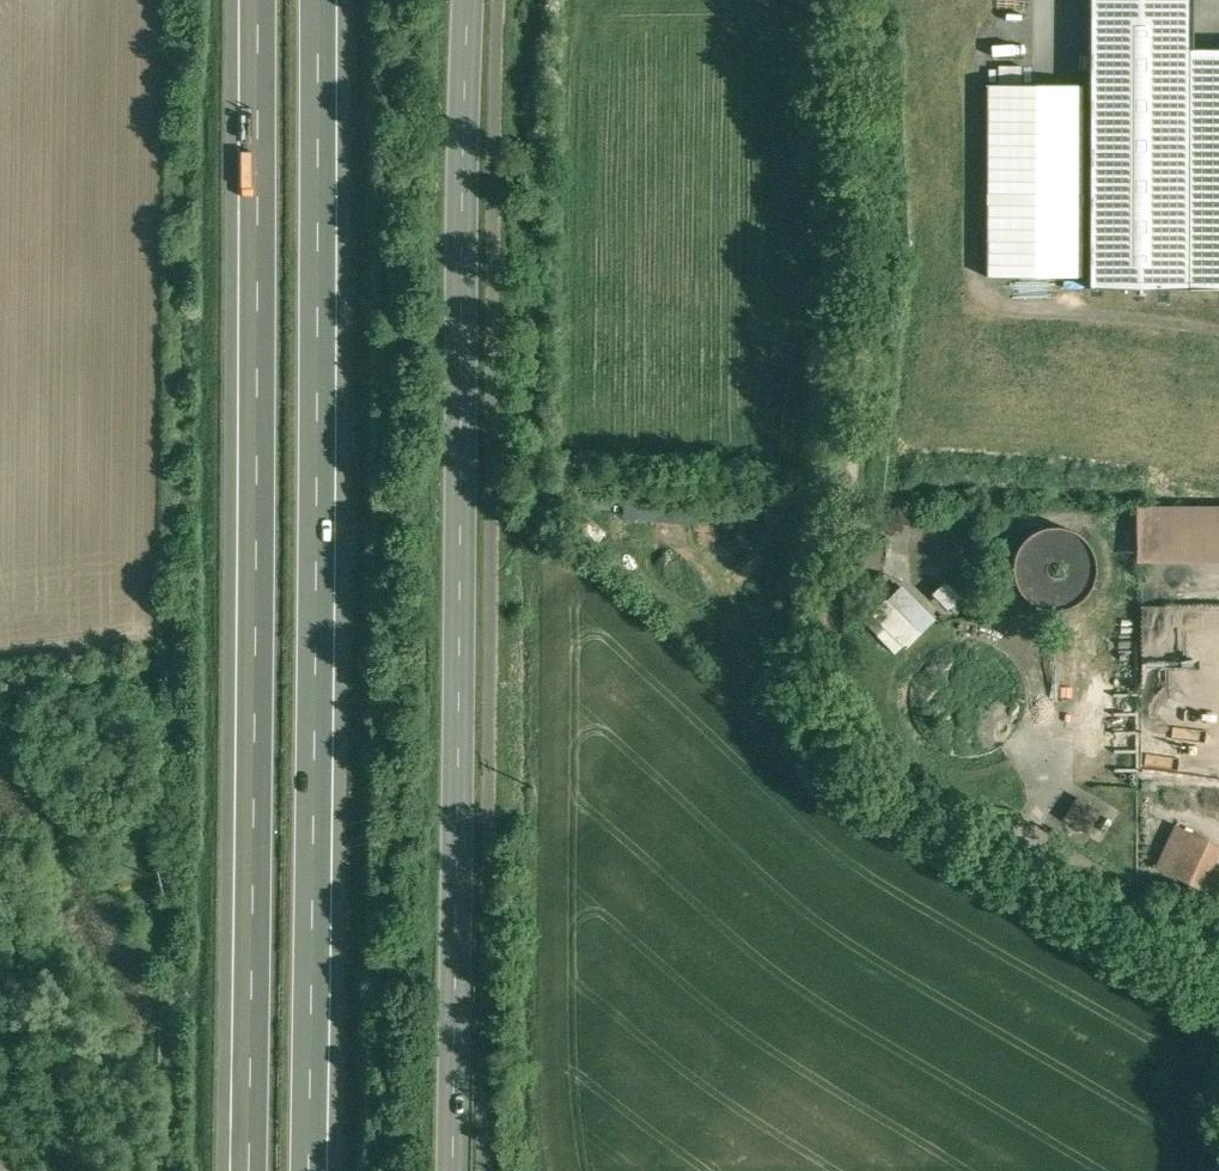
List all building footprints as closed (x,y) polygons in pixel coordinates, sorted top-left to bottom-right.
[(1193,0),(1091,0),(1091,78),(1090,276),(1090,288),(1189,288),(1190,49),(1193,49),(1193,0)] [(1190,49),(1189,288),(1218,289),(1218,49),(1193,49),(1190,49)] [(1091,78),(990,82),(991,278),(1090,276),(1091,78)] [(624,520),(698,522),(699,504),(624,501),(624,520)] [(1139,561),(1218,561),(1218,504),(1139,505),(1139,561)] [(1094,583),(1097,567),(1093,551),(1084,538),(1070,529),(1054,527),(1038,530),(1025,540),(1016,553),(1013,569),(1017,585),(1026,598),(1040,607),(1056,610),(1072,606),(1085,597),(1094,583)] [(882,541),(863,539),(860,566),(879,568),(882,541)] [(934,593),(949,608),(961,596),(946,581),(934,593)] [(919,634),(889,604),(876,617),(905,647),(919,634)] [(1180,828),(1161,869),(1189,882),(1208,841),(1180,828)]
